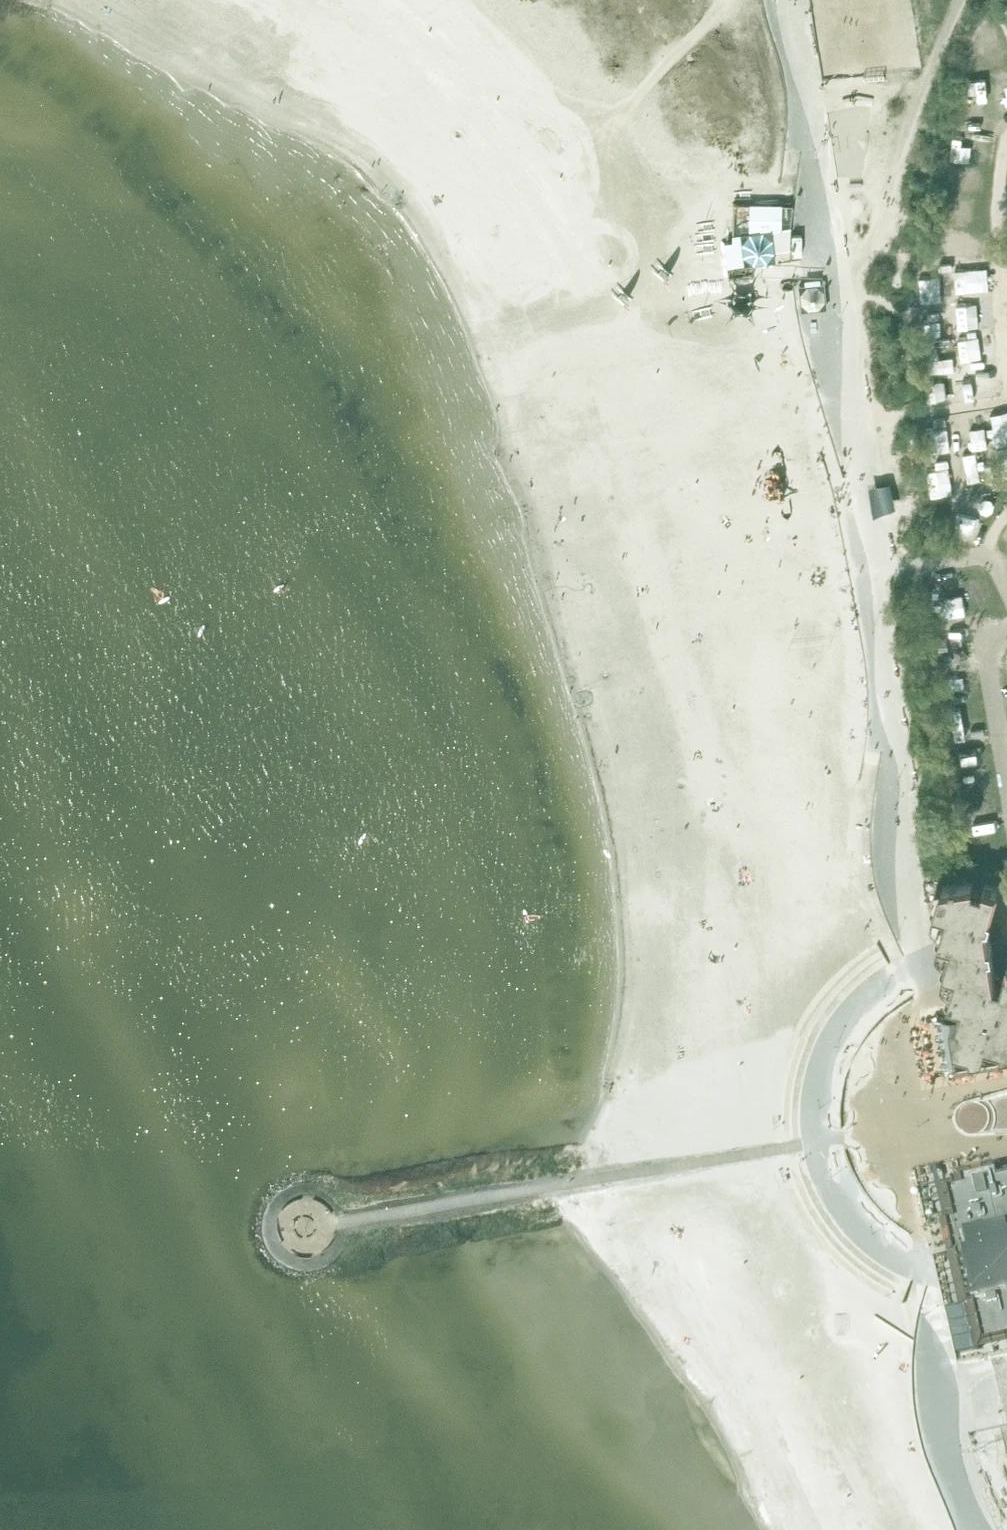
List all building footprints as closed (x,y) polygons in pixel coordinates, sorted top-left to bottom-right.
[(740,233),(744,266),(775,262),(774,252),(790,250),(791,227),(793,205),(779,205),(751,204),(750,232),(740,233)] [(976,289),(999,289),(999,258),(976,258),(976,289)] [(799,285),(801,310),(826,307),(823,283),(799,285)] [(988,330),(965,332),(967,356),(990,355),(988,330)] [(961,429),(979,424),(973,404),(956,409),(961,429)] [(991,437),(1006,435),(1006,412),(988,414),(991,437)] [(930,443),(951,442),(950,420),(929,421),(930,443)] [(878,506),(892,503),(889,488),(874,492),(878,506)] [(946,1074),(962,1051),(1006,1044),(1006,964),(1004,976),(995,973),(987,925),(999,887),(973,879),(936,885),(931,901),(931,902),(931,903),(931,904),(932,905),(932,906),(934,907),(935,908),(943,910),(936,932),(936,933),(936,934),(937,935),(937,936),(938,937),(939,938),(940,939),(948,941),(941,962),(941,963),(941,965),(942,966),(942,967),(943,968),(944,969),(953,971),(949,985),(947,992),(946,994),(946,995),(947,997),(948,997),(948,998),(950,999),(962,1003),(957,1020),(951,1021),(936,1015),(946,1074)] [(933,1258),(944,1309),(973,1303),(982,1343),(1006,1337),(1006,1175),(996,1178),(994,1169),(982,1172),(982,1169),(972,1171),(972,1174),(960,1177),(962,1185),(947,1189),(954,1219),(946,1221),(948,1232),(945,1233),(947,1243),(950,1242),(953,1254),(933,1258)]
